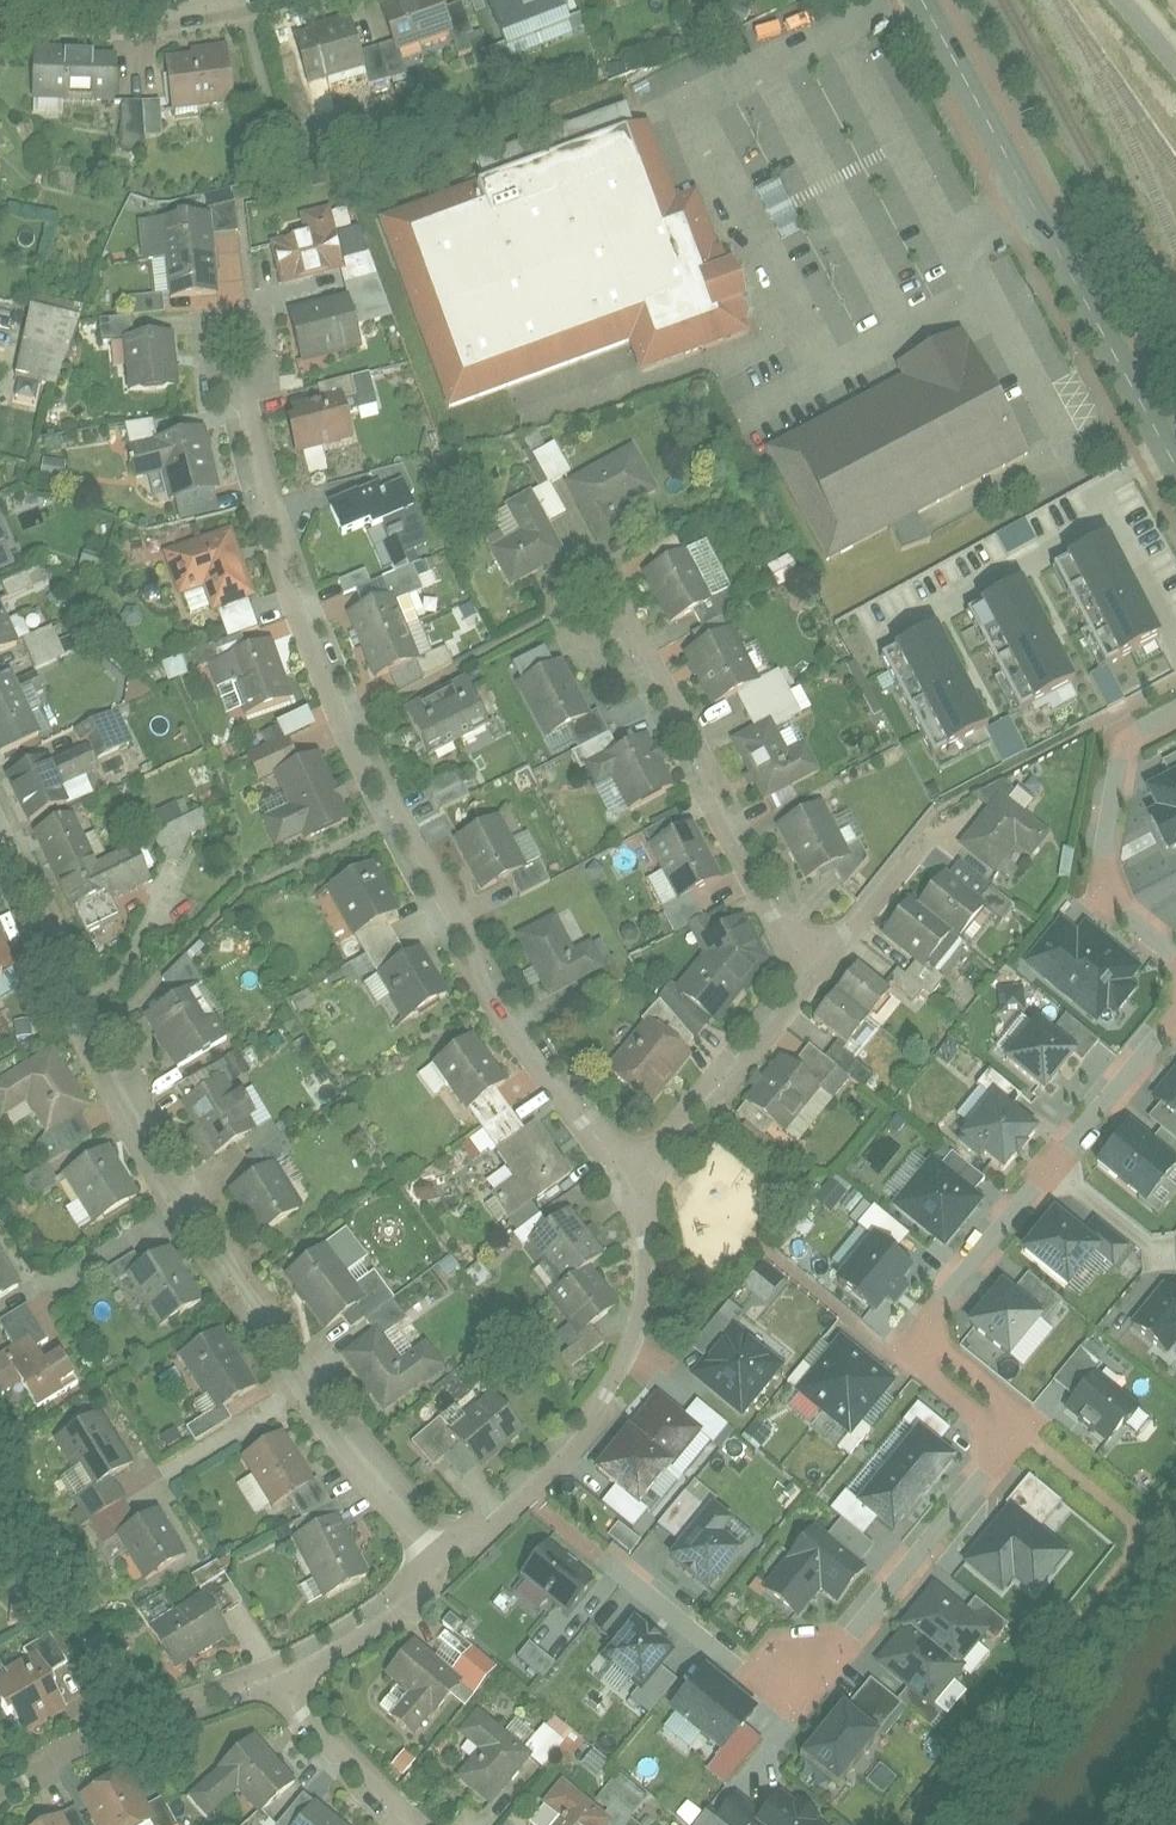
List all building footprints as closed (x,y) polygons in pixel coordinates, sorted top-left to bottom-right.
[(435,0),(412,0),(380,12),(396,54),(448,34),(435,0)] [(507,49),(569,25),(559,0),(488,0),(507,49)] [(367,69),(349,20),(292,41),(310,90),(367,69)] [(234,105),(228,52),(165,59),(170,111),(234,105)] [(31,58),(30,100),(109,103),(110,60),(31,58)] [(160,137),(158,101),(117,103),(119,146),(141,145),(141,138),(160,137)] [(627,133),(372,221),(441,413),(503,391),(625,349),(633,373),(744,329),(690,193),(673,199),(644,127),(627,133)] [(754,190),(779,238),(800,227),(776,179),(754,190)] [(158,221),(167,300),(217,295),(208,215),(158,221)] [(340,269),(326,224),(271,241),(286,286),(340,269)] [(362,349),(350,303),(292,319),(304,365),(362,349)] [(22,308),(14,379),(63,384),(71,314),(22,308)] [(892,380),(760,453),(818,565),(1025,456),(961,331),(888,369),(892,380)] [(121,339),(124,391),(160,388),(157,337),(121,339)] [(289,412),(299,454),(349,441),(344,421),(380,412),(371,378),(319,391),(322,404),(289,412)] [(195,431),(125,449),(134,481),(161,474),(169,504),(211,493),(195,431)] [(653,493),(630,450),(564,486),(596,544),(620,531),(612,516),(653,493)] [(397,482),(325,515),(336,539),(360,528),(364,537),(383,578),(431,556),(397,482)] [(490,550),(508,588),(565,561),(533,496),(507,509),(520,535),(490,550)] [(1023,519),(993,537),(1004,557),(1035,540),(1023,519)] [(228,529),(161,553),(177,598),(204,588),(213,613),(253,599),(228,529)] [(10,565),(0,543),(0,569),(10,565)] [(1104,545),(1052,572),(1103,670),(1155,643),(1104,545)] [(681,557),(643,575),(664,621),(703,603),(681,557)] [(1,585),(6,599),(29,591),(24,576),(1,585)] [(1018,587),(966,614),(1018,712),(1049,696),(1069,685),(1018,587)] [(388,601),(349,618),(375,677),(413,661),(388,601)] [(17,647),(0,609),(0,654),(17,647)] [(19,639),(32,671),(64,658),(51,626),(19,639)] [(726,631),(680,656),(709,708),(754,684),(726,631)] [(933,633),(881,661),(932,758),(984,731),(933,633)] [(286,705),(262,645),(228,658),(251,718),(286,705)] [(577,722),(550,670),(517,687),(545,739),(577,722)] [(0,686),(0,758),(32,743),(4,684),(0,686)] [(485,728),(464,686),(405,715),(426,757),(485,728)] [(272,723),(281,741),(311,727),(303,709),(272,723)] [(776,734),(770,724),(733,742),(762,802),(819,773),(795,725),(776,734)] [(298,763),(289,742),(247,761),(256,781),(270,775),(285,810),(262,820),(274,847),(298,836),(301,843),(338,827),(307,759),(298,763)] [(659,795),(633,744),(586,767),(596,787),(610,780),(626,811),(659,795)] [(10,770),(30,816),(65,801),(45,755),(10,770)] [(425,784),(437,812),(465,799),(453,772),(425,784)] [(1144,794),(1175,854),(1175,777),(1144,794)] [(999,795),(959,846),(993,873),(1014,847),(1031,860),(1050,836),(999,795)] [(151,811),(156,826),(187,817),(183,803),(151,811)] [(841,858),(817,810),(778,829),(802,877),(841,858)] [(183,834),(207,830),(205,817),(154,825),(160,862),(187,858),(183,834)] [(454,839),(480,890),(515,872),(489,821),(454,839)] [(711,880),(681,827),(650,845),(680,898),(711,880)] [(82,829),(42,845),(68,911),(144,881),(131,850),(96,864),(82,829)] [(368,867),(325,893),(353,940),(396,914),(368,867)] [(911,899),(881,936),(922,968),(949,935),(956,940),(984,906),(944,875),(919,905),(911,899)] [(690,927),(704,956),(678,989),(718,1021),(757,971),(727,909),(690,927)] [(557,916),(517,934),(546,998),(609,970),(595,939),(572,949),(557,916)] [(1058,917),(1018,966),(1094,1028),(1107,1011),(1113,1016),(1133,991),(1125,985),(1139,968),(1082,921),(1074,931),(1058,917)] [(403,959),(374,978),(404,1024),(433,1005),(403,959)] [(850,974),(813,1023),(845,1047),(882,999),(850,974)] [(148,1008),(179,1065),(233,1036),(221,1014),(199,1026),(180,991),(148,1008)] [(682,1049),(646,1022),(605,1076),(641,1103),(682,1049)] [(1043,1097),(1076,1057),(1036,1024),(1002,1064),(1043,1097)] [(492,1091),(462,1046),(433,1065),(463,1110),(492,1091)] [(0,1081),(0,1115),(3,1120),(28,1105),(45,1132),(87,1106),(52,1049),(0,1081)] [(811,1087),(779,1061),(742,1106),(773,1132),(811,1087)] [(1151,1102),(1175,1120),(1175,1068),(1151,1102)] [(217,1084),(182,1105),(213,1158),(248,1137),(217,1084)] [(568,1178),(535,1128),(523,1136),(492,1091),(463,1110),(513,1183),(498,1193),(513,1215),(568,1178)] [(991,1100),(957,1143),(970,1153),(1003,1178),(1036,1135),(991,1100)] [(1096,1167),(1147,1205),(1175,1165),(1175,1164),(1126,1127),(1096,1167)] [(131,1203),(103,1154),(62,1178),(91,1226),(131,1203)] [(930,1158),(890,1208),(943,1250),(983,1200),(930,1158)] [(44,1164),(17,1183),(29,1201),(56,1183),(44,1164)] [(263,1169),(229,1192),(259,1238),(293,1216),(263,1169)] [(830,1180),(814,1199),(829,1211),(845,1192),(830,1180)] [(1053,1215),(1020,1255),(1065,1292),(1094,1256),(1110,1270),(1127,1249),(1093,1221),(1080,1237),(1053,1215)] [(595,1263),(559,1219),(527,1246),(563,1290),(548,1302),(578,1340),(605,1318),(574,1280),(595,1263)] [(871,1242),(836,1286),(875,1316),(909,1273),(871,1242)] [(316,1250),(282,1276),(325,1329),(358,1303),(316,1250)] [(182,1304),(155,1260),(126,1277),(153,1322),(182,1304)] [(766,1263),(745,1282),(762,1301),(783,1281),(766,1263)] [(1000,1288),(965,1332),(1009,1366),(1044,1322),(1000,1288)] [(1128,1332),(1164,1360),(1175,1345),(1175,1299),(1162,1288),(1128,1332)] [(37,1322),(0,1343),(0,1348),(26,1395),(65,1374),(37,1322)] [(729,1326),(689,1378),(741,1418),(781,1367),(729,1326)] [(443,1371),(424,1347),(401,1365),(377,1334),(345,1359),(386,1414),(443,1371)] [(210,1337),(176,1357),(212,1416),(245,1396),(210,1337)] [(839,1339),(794,1395),(849,1439),(893,1384),(839,1339)] [(1138,1413),(1094,1378),(1065,1415),(1109,1450),(1138,1413)] [(656,1396),(591,1475),(637,1513),(701,1433),(656,1396)] [(519,1436),(487,1401),(447,1437),(480,1472),(519,1436)] [(758,1450),(778,1428),(762,1414),(742,1435),(758,1450)] [(916,1434),(855,1508),(892,1539),(954,1464),(916,1434)] [(108,1476),(85,1438),(51,1459),(73,1497),(108,1476)] [(300,1488),(269,1441),(241,1459),(273,1506),(300,1488)] [(1008,1507),(961,1567),(1001,1598),(1013,1583),(1036,1601),(1071,1556),(1008,1507)] [(709,1511),(668,1565),(708,1596),(739,1556),(721,1542),(732,1528),(709,1511)] [(169,1571),(145,1524),(118,1537),(142,1584),(169,1571)] [(331,1528),(296,1544),(324,1601),(359,1585),(331,1528)] [(811,1529),(759,1593),(795,1622),(819,1593),(840,1610),(868,1576),(811,1529)] [(592,1584),(543,1547),(517,1581),(567,1619),(592,1584)] [(875,1668),(933,1715),(965,1675),(958,1669),(988,1632),(930,1585),(896,1627),(903,1633),(875,1668)] [(226,1643),(206,1607),(150,1637),(170,1673),(226,1643)] [(666,1654),(624,1625),(599,1661),(641,1690),(666,1654)] [(528,1644),(515,1658),(539,1680),(552,1666),(528,1644)] [(388,1718),(407,1735),(429,1711),(434,1715),(453,1694),(405,1651),(384,1674),(409,1696),(388,1718)] [(0,1675),(0,1702),(19,1735),(66,1709),(34,1655),(0,1675)] [(665,1715),(716,1758),(753,1715),(701,1671),(665,1715)] [(804,1763),(836,1789),(901,1709),(869,1683),(804,1763)] [(477,1750),(453,1779),(488,1807),(531,1754),(476,1710),(457,1734),(477,1750)] [(251,1735),(185,1794),(207,1817),(236,1791),(255,1812),(291,1780),(251,1735)] [(95,1824),(139,1824),(112,1775),(78,1793),(95,1824)] [(551,1824),(608,1824),(611,1822),(562,1781),(543,1803),(558,1817),(551,1824)] [(779,1796),(760,1818),(732,1793),(706,1822),(709,1824),(812,1824),(779,1796)] [(312,1804),(294,1824),(338,1824),(312,1804)] [(55,1813),(33,1824),(62,1824),(55,1813)]
